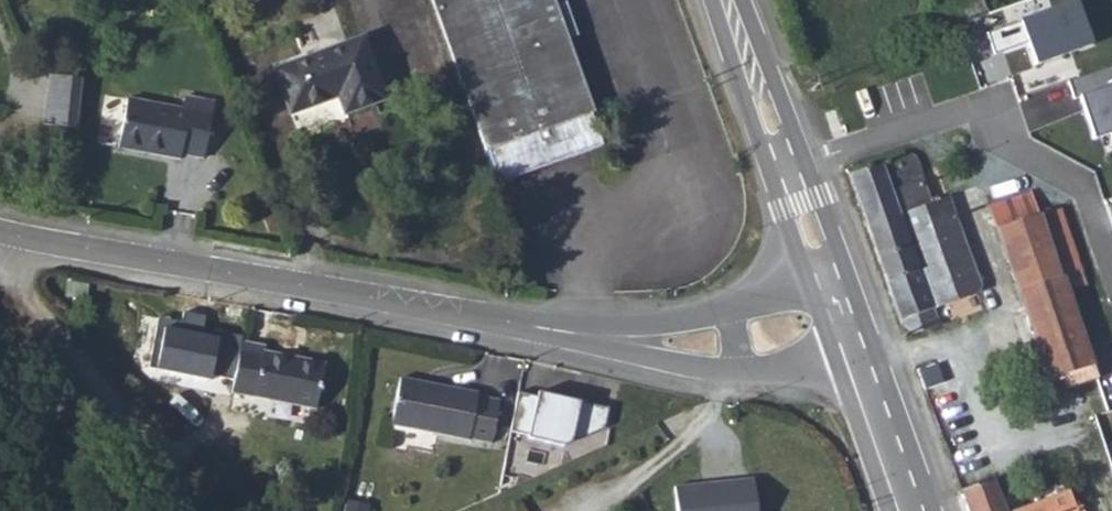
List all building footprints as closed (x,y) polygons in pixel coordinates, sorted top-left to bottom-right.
[(497,184),(602,147),(591,115),(594,114),(553,0),(431,0),(497,184)] [(1076,1),(986,34),(994,55),(1028,43),(1036,65),(1092,45),(1076,1)] [(384,99),(362,39),(275,71),(290,113),(338,96),(344,114),(384,99)] [(1067,81),(1073,100),(1079,98),(1093,141),(1110,135),(1111,139),(1111,66),(1067,81)] [(76,129),(82,80),(49,76),(44,125),(76,129)] [(118,148),(165,157),(166,152),(181,154),(203,159),(214,102),(184,97),(182,110),(127,100),(118,148)] [(166,152),(165,157),(180,160),(181,154),(166,152)] [(920,160),(912,153),(848,175),(905,337),(939,325),(932,308),(978,292),(980,288),(948,197),(930,204),(918,169),(915,169),(920,165),(920,160)] [(988,207),(1026,317),(1032,335),(1048,380),(1064,374),(1068,389),(1098,381),(1068,291),(1086,285),(1060,209),(1039,216),(1031,192),(988,207)] [(210,378),(218,338),(204,336),(208,316),(184,311),(180,329),(164,326),(156,368),(210,378)] [(1032,335),(1026,317),(1021,319),(1027,337),(1032,335)] [(316,410),(325,364),(264,352),(265,346),(241,342),(231,394),(316,410)] [(400,379),(391,426),(491,444),(499,401),(477,397),(477,393),(400,379)] [(518,393),(510,432),(528,436),(527,438),(563,447),(604,429),(608,409),(538,392),(537,397),(518,393)] [(674,487),(677,510),(756,510),(752,479),(674,487)] [(960,492),(967,510),(1005,510),(993,480),(960,492)] [(1013,510),(1062,510),(1056,495),(1013,510)] [(348,502),(346,510),(368,510),(369,506),(348,502)]
